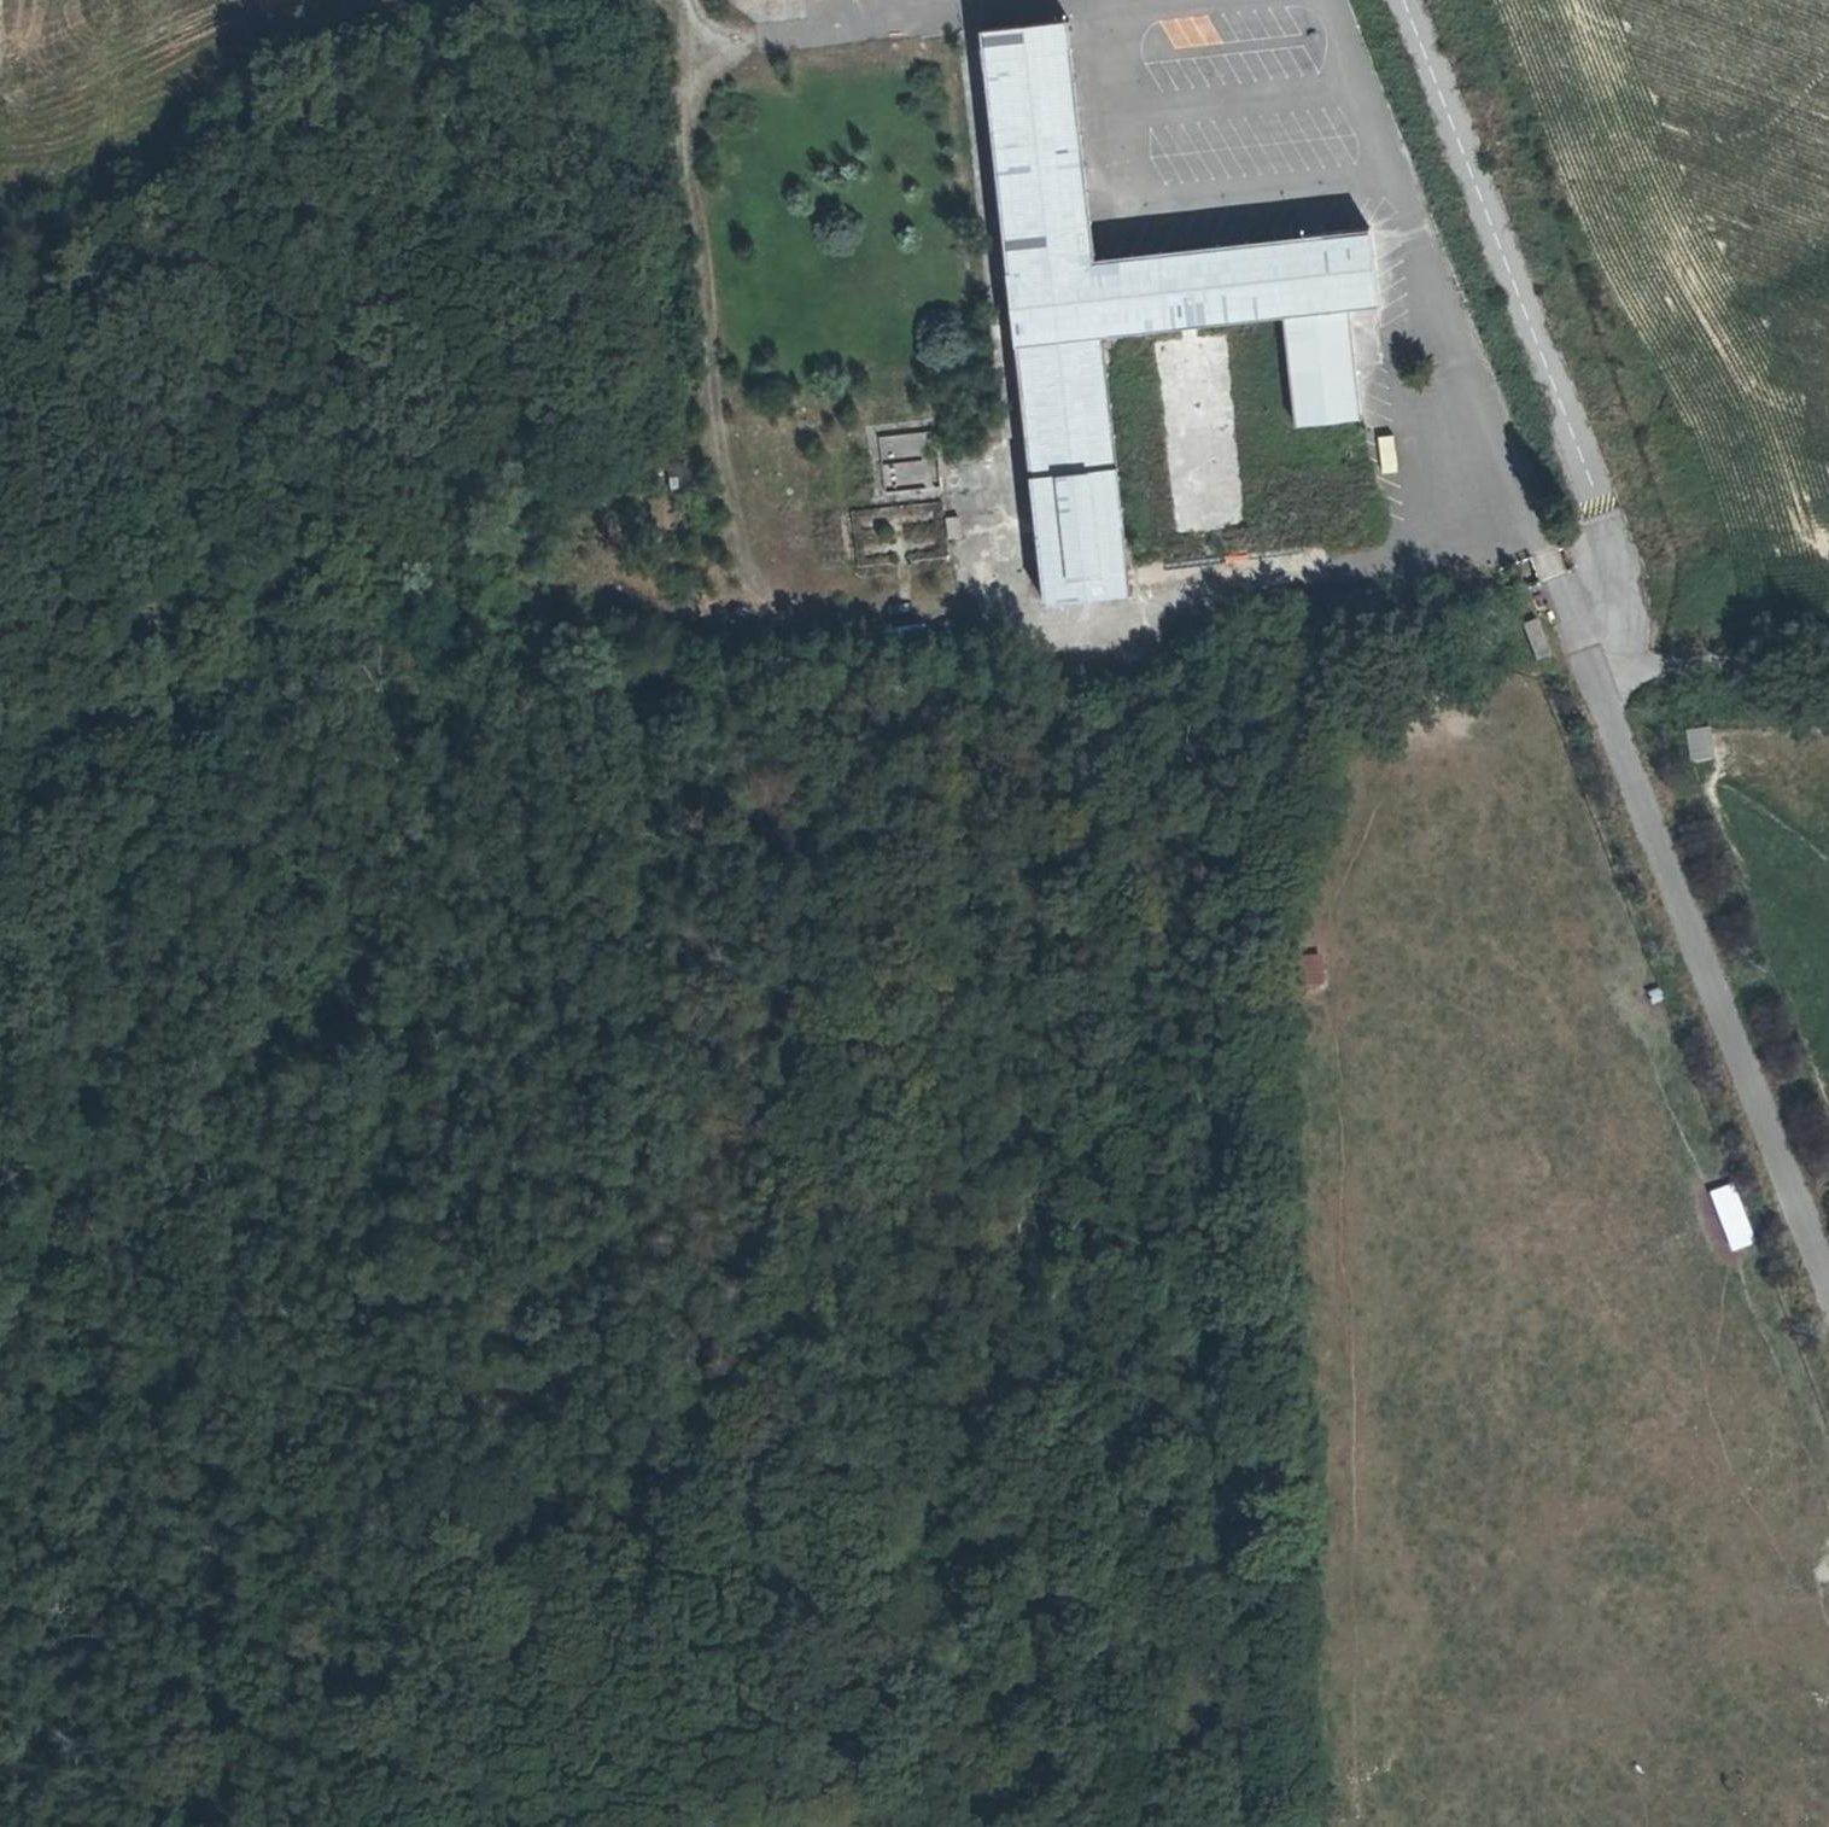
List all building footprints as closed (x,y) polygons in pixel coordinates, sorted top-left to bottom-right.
[(985,31),(949,34),(923,14),(921,0),(909,0),(912,22),(945,48),(986,43),(985,31)] [(1156,52),(1215,46),(1212,14),(1153,20),(1156,52)] [(1066,22),(985,31),(986,43),(1048,602),(1130,592),(1102,333),(1284,312),(1296,424),(1359,418),(1349,309),(1378,305),(1370,228),(1305,235),(1306,239),(1092,262),(1066,22)] [(1152,336),(1157,426),(1233,422),(1228,332),(1152,336)] [(1536,621),(1522,626),(1536,663),(1541,661),(1550,657),(1536,621)] [(1684,727),(1691,763),(1715,759),(1708,723),(1684,727)] [(1320,950),(1295,952),(1298,985),(1323,983),(1320,950)]
